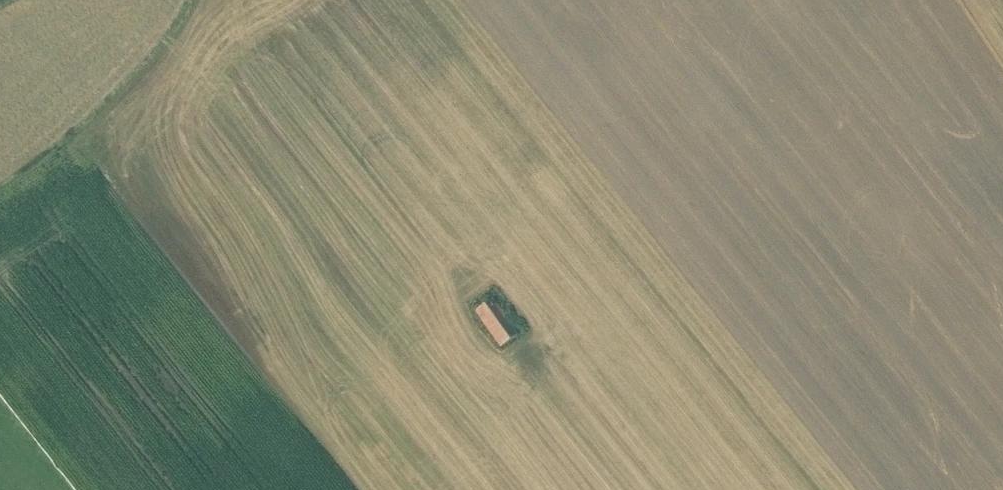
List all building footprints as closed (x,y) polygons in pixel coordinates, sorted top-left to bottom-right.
[(502,346),(514,337),(501,319),(507,315),(494,297),(476,310),(502,346)]
